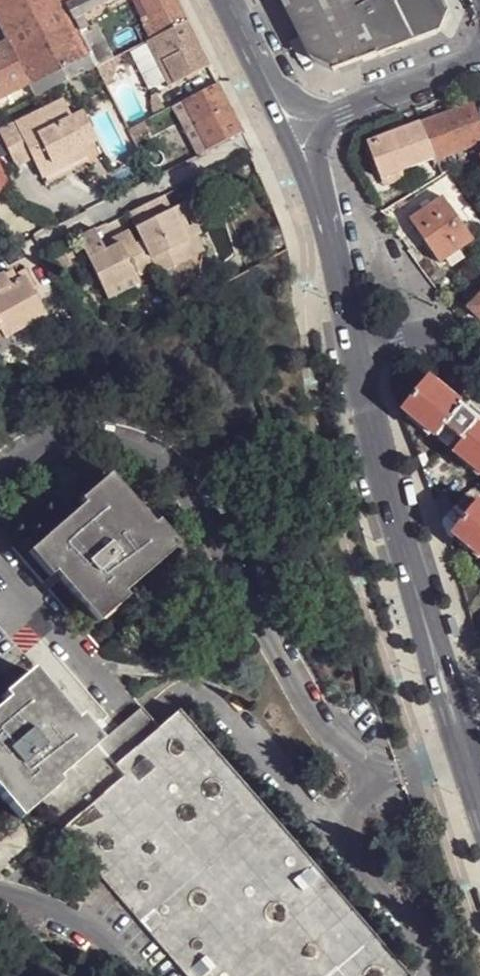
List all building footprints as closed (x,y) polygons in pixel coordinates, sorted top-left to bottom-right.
[(20,59),(16,61),(28,82),(81,54),(89,50),(72,19),(62,0),(0,0),(0,21),(20,59)] [(72,19),(88,11),(105,2),(110,0),(62,0),(72,19)] [(159,35),(186,21),(175,0),(141,0),(151,20),(159,35)] [(312,63),(336,71),(441,30),(447,12),(441,0),(373,0),(363,4),(361,0),(282,0),(312,63)] [(88,11),(95,26),(112,18),(105,2),(88,11)] [(89,50),(97,65),(111,58),(95,26),(88,11),(72,19),(89,50)] [(159,35),(151,20),(143,24),(151,39),(159,35)] [(197,43),(186,21),(159,35),(169,57),(197,43)] [(16,61),(6,43),(0,46),(0,96),(28,82),(16,61)] [(165,82),(146,43),(130,52),(149,91),(165,82)] [(176,83),(208,65),(197,43),(169,57),(164,59),(176,83)] [(89,50),(81,54),(89,70),(97,65),(89,50)] [(108,88),(118,84),(114,77),(117,65),(126,61),(122,53),(111,58),(97,65),(108,88)] [(89,70),(81,54),(28,82),(35,97),(89,70)] [(209,149),(242,133),(217,83),(185,101),(209,149)] [(155,115),(167,109),(158,93),(153,95),(152,110),(155,115)] [(16,164),(32,156),(38,167),(67,151),(71,159),(84,153),(81,147),(75,137),(94,128),(86,110),(71,117),(62,98),(0,130),(0,131),(16,164)] [(209,149),(185,101),(173,106),(197,156),(209,149)] [(473,105),(421,124),(423,127),(434,156),(442,176),(451,172),(456,170),(453,159),(479,148),(479,124),(473,105)] [(421,124),(409,130),(410,133),(423,127),(421,124)] [(423,127),(410,133),(422,162),(434,156),(423,127)] [(81,147),(97,138),(94,128),(75,137),(81,147)] [(409,130),(375,142),(371,150),(384,181),(403,173),(424,166),(422,162),(410,133),(409,130)] [(38,167),(42,175),(71,159),(67,151),(38,167)] [(403,173),(384,181),(388,190),(407,183),(403,173)] [(135,227),(157,269),(167,292),(198,276),(191,261),(194,259),(171,211),(167,212),(159,196),(128,212),(135,227)] [(439,262),(473,239),(449,204),(447,204),(442,196),(410,218),(439,262)] [(200,234),(186,205),(171,211),(194,259),(205,253),(196,236),(200,234)] [(128,231),(149,273),(157,269),(135,227),(128,231)] [(78,237),(105,293),(149,273),(128,231),(116,237),(119,244),(105,250),(94,229),(78,237)] [(149,273),(105,293),(109,302),(153,281),(149,273)] [(45,316),(24,280),(10,288),(4,281),(0,283),(0,331),(0,332),(4,341),(18,333),(32,324),(45,316)] [(471,310),(479,318),(479,301),(471,310)] [(32,324),(18,333),(24,344),(40,337),(32,324)] [(478,421),(467,411),(431,382),(405,413),(438,439),(448,429),(465,443),(456,454),(479,474),(479,422),(478,421)] [(471,405),(467,411),(478,421),(479,419),(479,413),(471,405)] [(130,490),(51,557),(113,629),(191,565),(130,490)] [(455,537),(479,557),(479,506),(455,537)] [(105,758),(44,685),(0,721),(0,795),(26,826),(49,808),(105,758)] [(190,720),(169,738),(151,719),(105,758),(49,808),(189,975),(407,975),(190,720)]
